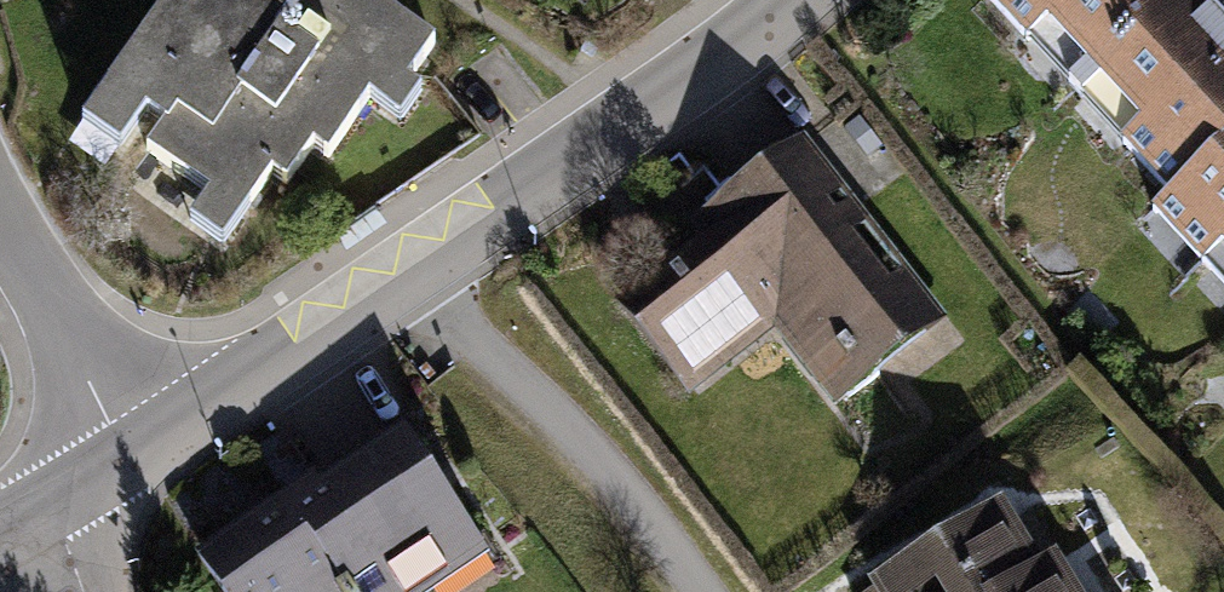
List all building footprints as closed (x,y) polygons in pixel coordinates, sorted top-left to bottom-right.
[(194,9),(181,0),(170,0),(86,120),(121,144),(147,108),(165,120),(146,147),(210,192),(190,220),(227,245),(275,175),(288,184),(315,146),(330,157),(371,98),(402,120),(426,87),(414,78),(439,41),(380,0),(201,0),(194,9)] [(1212,0),(991,0),(1174,194),(1155,212),(1223,285),(1223,13),(1212,0)] [(703,236),(620,301),(693,394),(776,329),(838,408),(952,319),(805,132),(691,221),(703,236)] [(195,550),(223,591),(430,591),(490,552),(404,424),(321,480),(314,471),(195,550)] [(873,583),(879,591),(1085,591),(1061,552),(1045,562),(1007,501),(873,583)]
